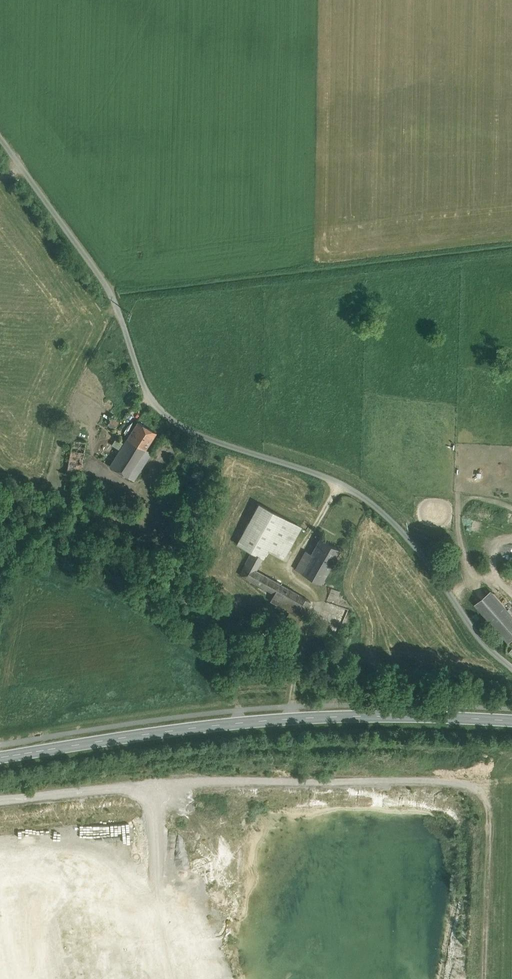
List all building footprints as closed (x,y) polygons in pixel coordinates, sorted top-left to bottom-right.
[(118,425),(109,419),(105,424),(109,426),(108,427),(114,431),(118,425)] [(156,435),(138,424),(128,441),(146,452),(156,435)] [(146,452),(128,441),(110,470),(135,484),(152,455),(146,452)] [(87,444),(72,442),(65,493),(72,494),(75,479),(81,479),(87,444)] [(96,494),(83,487),(77,496),(90,503),(96,494)] [(259,505),(237,545),(252,553),(273,513),(259,505)] [(300,528),(273,513),(252,553),(263,559),(269,547),(285,556),(300,528)] [(468,521),(468,532),(488,533),(489,523),(468,521)] [(340,550),(320,539),(312,553),(332,564),(340,550)] [(500,545),(500,555),(511,555),(511,545),(500,545)] [(332,564),(312,553),(311,555),(306,552),(297,570),(301,573),(321,584),(332,564)] [(263,559),(252,553),(245,566),(251,569),(256,572),(263,559)] [(251,569),(245,566),(240,575),(246,578),(251,569)] [(256,572),(251,569),(246,578),(282,598),(282,599),(287,589),(256,572)] [(328,597),(337,601),(341,592),(332,588),(328,597)] [(299,596),(287,589),(282,599),(282,598),(278,605),(290,612),(299,596)] [(491,591),(476,604),(508,642),(511,639),(511,615),(491,591)] [(290,612),(286,619),(298,625),(311,602),(299,596),(290,612)] [(327,601),(322,617),(343,624),(348,609),(327,601)]
